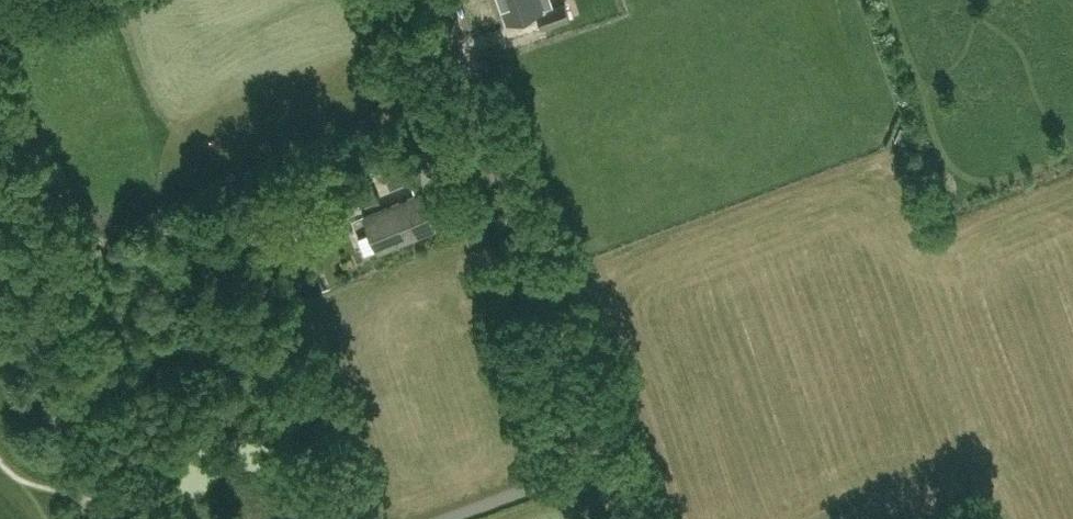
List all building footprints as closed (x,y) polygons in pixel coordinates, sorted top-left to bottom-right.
[(508,20),(552,4),(551,0),(501,0),(508,20)] [(566,2),(537,12),(542,27),(571,16),(566,2)] [(406,160),(411,172),(429,164),(425,153),(406,160)] [(411,172),(406,160),(406,159),(383,168),(391,187),(414,179),(411,172)] [(365,205),(379,200),(369,174),(356,180),(365,205)] [(370,232),(358,237),(365,255),(378,249),(378,251),(435,227),(421,193),(364,216),(370,232)]
